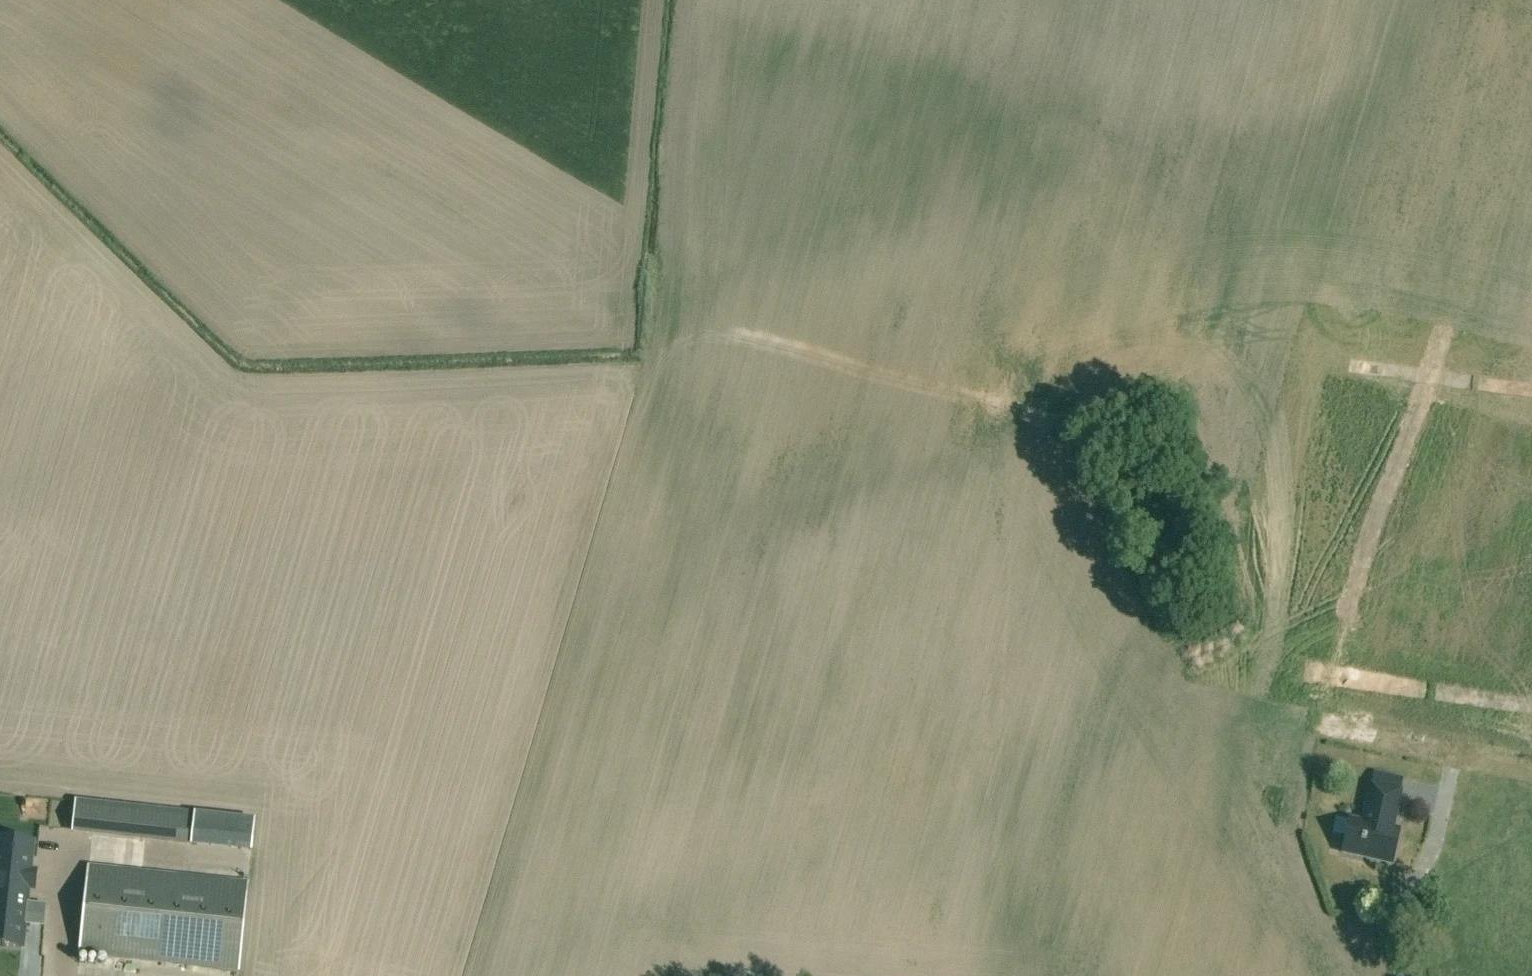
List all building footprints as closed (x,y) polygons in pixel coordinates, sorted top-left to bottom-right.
[(1350,818),(1342,852),(1361,856),(1362,854),(1392,861),(1398,836),(1387,834),(1388,829),(1392,829),(1401,792),(1372,785),(1363,822),(1350,818)] [(195,812),(76,799),(72,829),(192,842),(195,812)] [(2,946),(2,947),(5,947),(5,946),(22,948),(32,856),(15,855),(15,853),(12,853),(12,854),(0,853),(0,946),(2,946)] [(238,970),(247,883),(88,866),(79,953),(238,970)]
